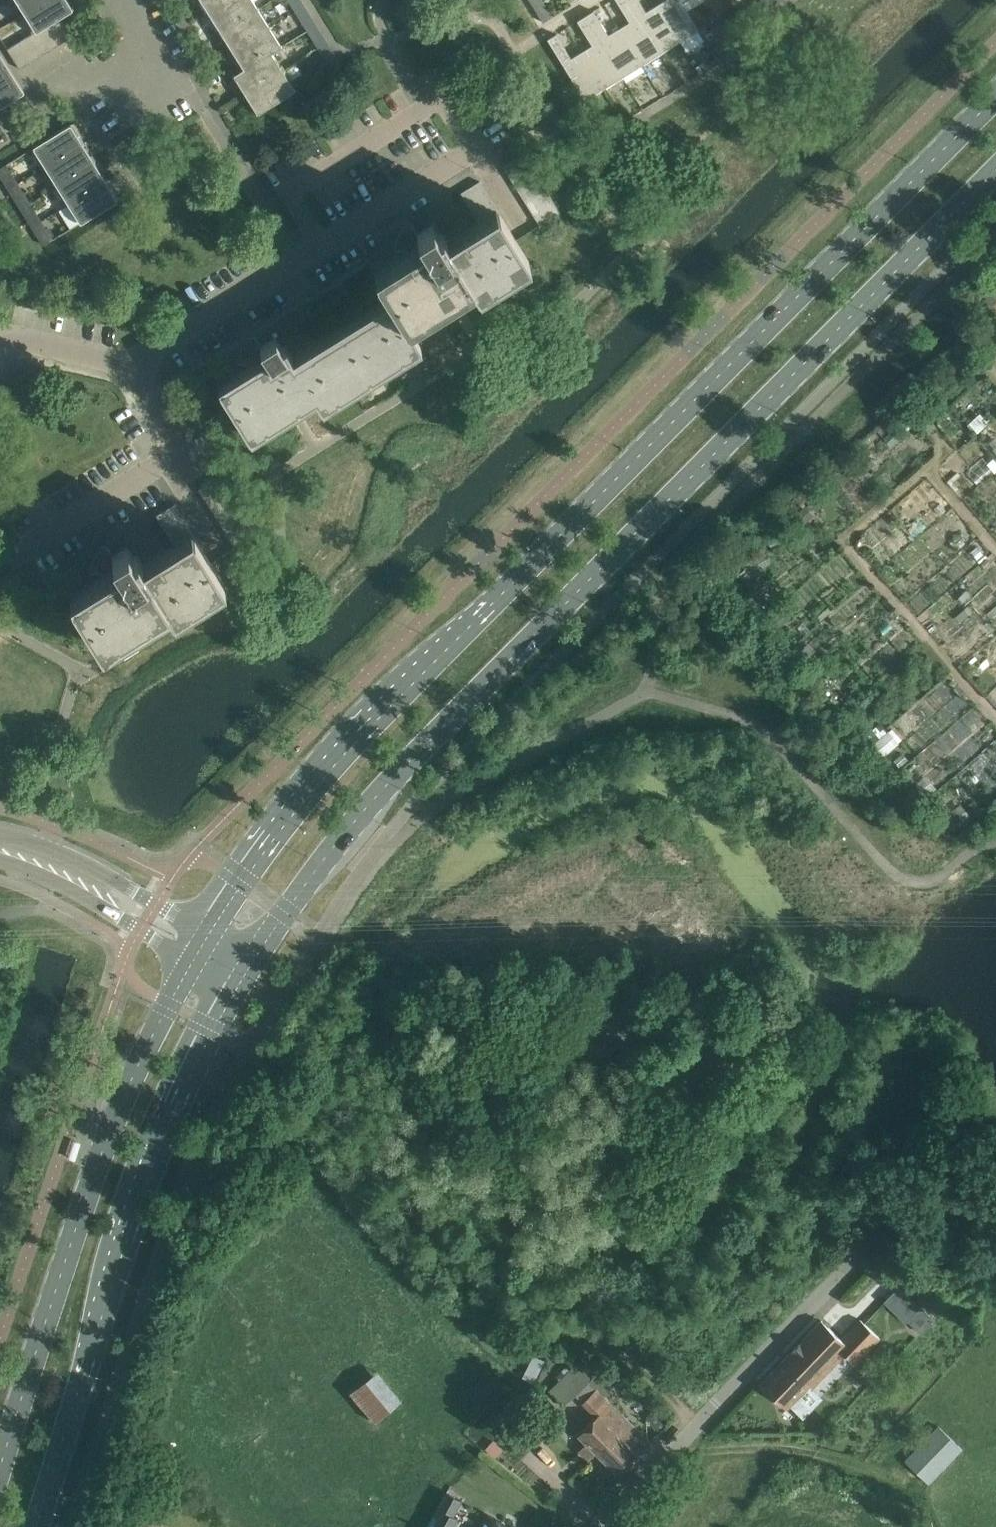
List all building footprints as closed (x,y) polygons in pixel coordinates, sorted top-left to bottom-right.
[(19,15),(44,0),(10,0),(19,15)] [(48,22),(59,16),(73,7),(68,0),(44,0),(19,15),(30,33),(38,29),(48,22)] [(208,13),(228,0),(200,0),(208,13)] [(220,32),(258,7),(253,0),(228,0),(208,13),(220,32)] [(660,54),(627,0),(615,0),(629,22),(619,29),(641,65),(660,54)] [(660,54),(679,42),(656,6),(646,12),(638,0),(627,0),(660,54)] [(656,6),(679,42),(680,41),(686,51),(704,40),(701,35),(681,3),(679,0),(665,0),(656,6)] [(776,0),(759,0),(765,9),(777,1),(776,0)] [(534,8),(542,22),(551,17),(543,2),(534,8)] [(750,5),(737,13),(742,22),(756,14),(750,5)] [(220,32),(231,50),(270,26),(258,7),(220,32)] [(298,15),(307,30),(316,24),(306,9),(298,15)] [(593,11),(585,16),(623,77),(626,82),(644,70),(641,65),(619,29),(608,35),(593,11)] [(742,22),(737,13),(724,21),(730,30),(742,22)] [(59,16),(48,22),(61,43),(72,36),(59,16)] [(592,46),(581,52),(604,89),(623,77),(585,16),(577,21),(592,46)] [(51,49),(61,43),(48,22),(38,29),(51,49)] [(316,24),(307,30),(316,43),(324,38),(316,24)] [(282,46),(270,26),(231,50),(243,68),(272,52),(282,46)] [(714,27),(701,35),(704,40),(707,44),(720,36),(714,27)] [(30,33),(27,35),(40,56),(51,49),(38,29),(30,33)] [(585,100),(604,89),(581,52),(571,59),(556,34),(547,40),(585,100)] [(30,62),(40,56),(27,35),(17,41),(30,62)] [(19,69),(30,62),(17,41),(6,48),(19,69)] [(330,67),(339,61),(330,47),(321,52),(330,67)] [(681,48),(673,52),(678,60),(685,55),(681,48)] [(232,75),(244,94),(283,70),(272,52),(243,68),(232,75)] [(6,104),(24,93),(0,54),(0,94),(6,104)] [(295,89),(283,70),(244,94),(256,114),(295,89)] [(83,142),(71,123),(32,147),(44,166),(83,142)] [(94,161),(83,142),(44,166),(56,185),(94,161)] [(56,185),(67,204),(106,180),(94,161),(56,185)] [(5,184),(14,178),(5,164),(0,167),(0,176),(5,184)] [(515,186),(521,195),(541,183),(535,173),(515,186)] [(68,204),(59,210),(70,228),(79,223),(118,199),(106,180),(67,204),(68,204)] [(460,193),(466,203),(485,191),(479,181),(460,193)] [(521,195),(527,205),(547,192),(541,183),(521,195)] [(11,193),(20,207),(29,202),(20,187),(11,193)] [(466,203),(472,212),(491,201),(485,191),(466,203)] [(527,205),(533,215),(553,202),(547,192),(527,205)] [(472,212),(478,221),(479,224),(498,212),(491,201),(472,212)] [(20,207),(29,221),(37,216),(29,202),(20,207)] [(533,215),(539,225),(560,212),(553,202),(533,215)] [(389,296),(325,336),(292,356),(285,345),(282,347),(275,337),(245,355),(251,364),(217,385),(250,438),(315,398),(322,408),(421,346),(408,324),(472,285),(478,295),(530,263),(515,238),(498,212),(479,224),(478,221),(447,240),(442,232),(438,234),(432,223),(402,242),(407,251),(374,271),(376,274),(375,274),(389,296)] [(34,230),(43,245),(52,239),(43,225),(34,230)] [(991,284),(980,294),(990,306),(995,301),(995,290),(991,284)] [(420,354),(413,358),(419,368),(426,363),(420,354)] [(854,464),(863,474),(871,466),(863,456),(854,464)] [(987,464),(994,472),(995,471),(995,462),(993,458),(987,464)] [(198,488),(204,498),(224,485),(218,476),(198,488)] [(204,498),(210,508),(230,495),(224,485),(204,498)] [(210,508),(216,518),(236,505),(230,495),(210,508)] [(155,515),(162,525),(180,513),(174,503),(155,515)] [(801,528),(810,519),(801,510),(792,519),(801,528)] [(186,523),(180,513),(162,525),(168,535),(186,523)] [(168,535),(173,544),(175,546),(194,534),(186,523),(168,535)] [(175,546),(173,544),(142,563),(137,554),(134,556),(127,546),(98,565),(103,574),(69,595),(102,648),(167,608),(174,618),(225,585),(194,534),(175,546)] [(760,582),(749,570),(740,578),(750,590),(760,582)] [(780,626),(789,618),(781,608),(772,616),(780,626)] [(890,728),(874,742),(883,753),(900,739),(890,728)] [(953,832),(961,825),(950,813),(942,820),(953,832)] [(750,993),(742,998),(751,1012),(759,1007),(750,993)] [(902,1285),(885,1303),(888,1305),(906,1323),(909,1320),(923,1306),(905,1288),(902,1285)] [(841,1339),(821,1320),(760,1384),(786,1409),(808,1386),(810,1388),(843,1353),(854,1363),(879,1337),(860,1319),(841,1339)] [(549,1392),(564,1406),(592,1379),(576,1364),(549,1392)] [(607,1364),(597,1373),(612,1388),(616,1384),(618,1382),(622,1378),(607,1364)] [(400,1401),(377,1372),(350,1395),(374,1423),(400,1401)] [(585,1427),(578,1435),(586,1443),(580,1449),(590,1458),(590,1459),(596,1453),(617,1473),(649,1442),(627,1420),(604,1397),(596,1389),(582,1402),(582,1403),(596,1417),(585,1427)] [(961,1448),(938,1426),(904,1461),(928,1483),(961,1448)] [(453,1522),(449,1519),(452,1514),(460,1501),(443,1492),(432,1513),(435,1514),(428,1526),(450,1526),(453,1522)] [(487,1515),(480,1526),(509,1526),(487,1515)]
